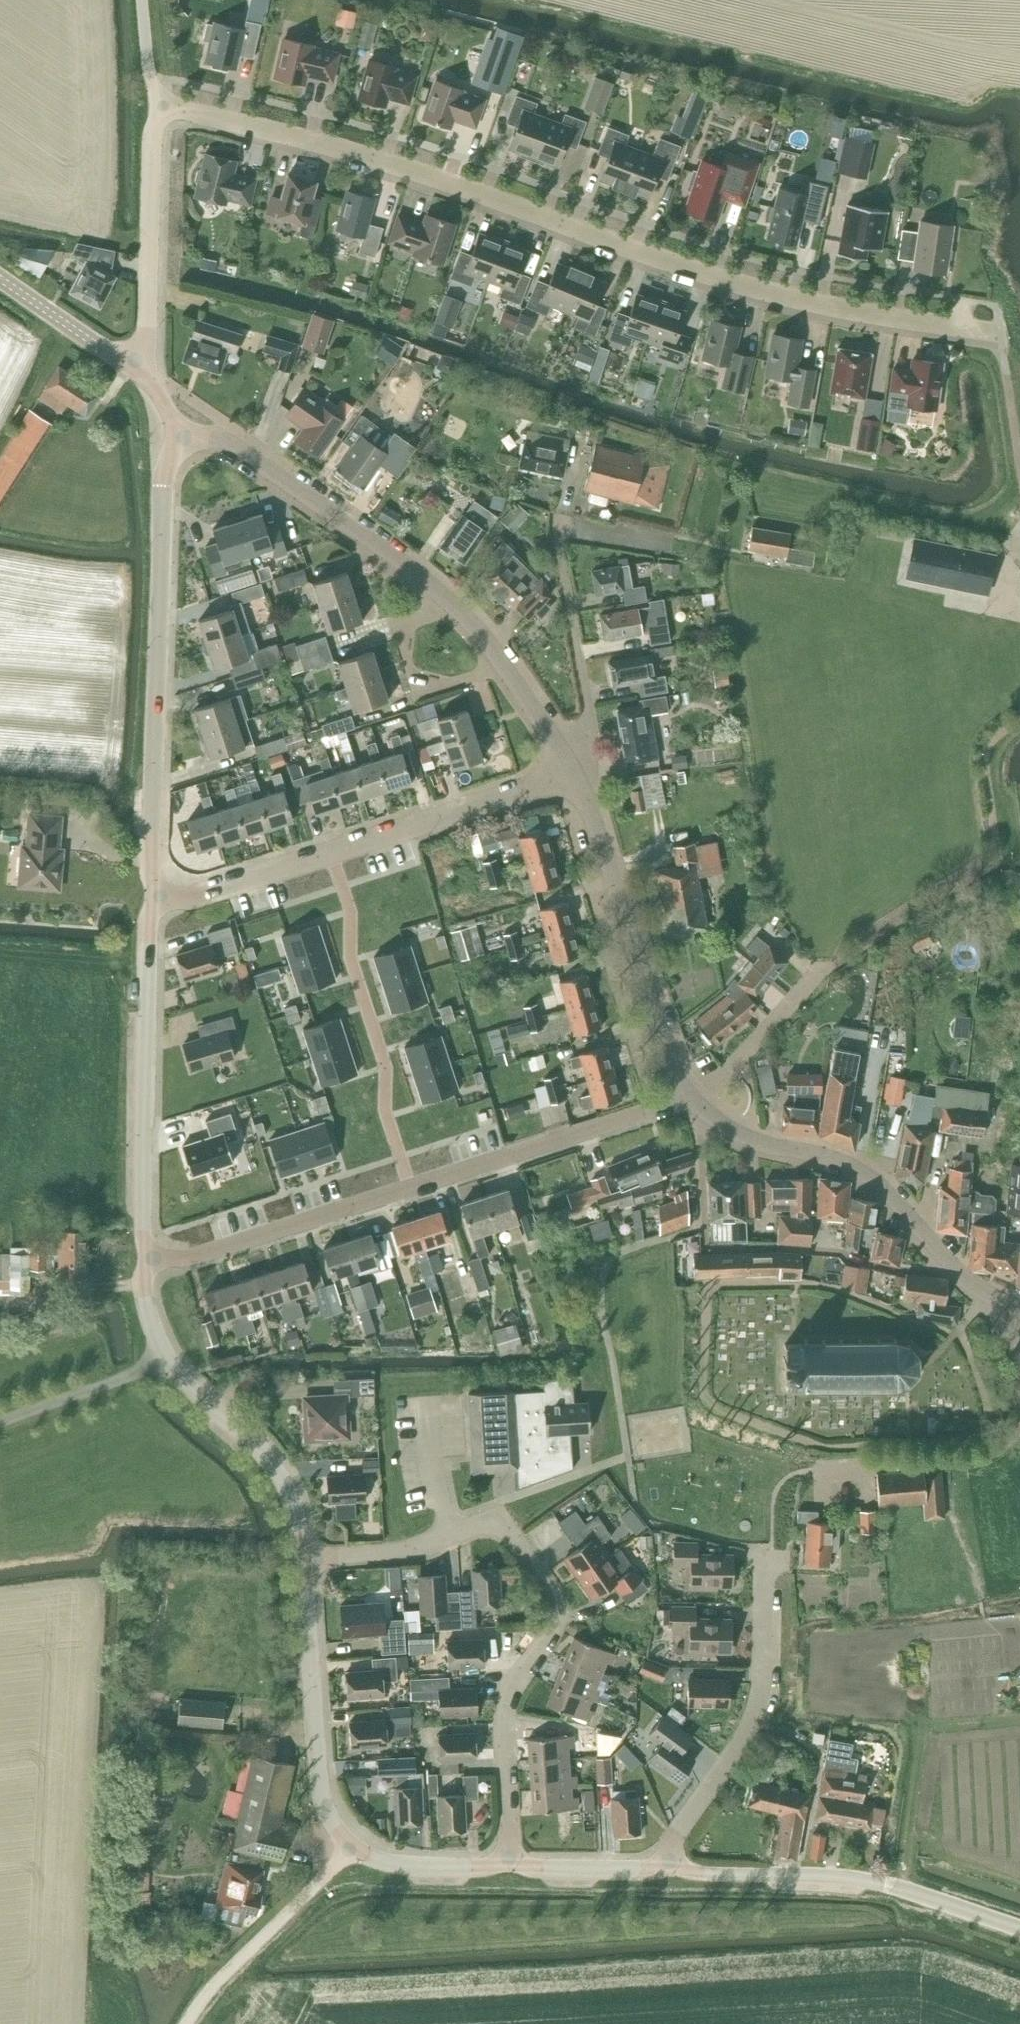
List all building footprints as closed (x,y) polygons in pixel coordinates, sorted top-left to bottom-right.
[(355,10),(338,6),(334,23),(351,27),(355,10)] [(213,24),(207,23),(203,41),(209,42),(205,61),(213,63),(212,67),(227,70),(228,67),(236,69),(239,56),(253,59),(261,24),(246,21),(244,29),(214,22),(213,24)] [(357,47),(370,51),(377,25),(364,21),(357,47)] [(438,22),(436,35),(442,36),(444,23),(438,22)] [(499,28),(479,85),(502,93),(522,36),(499,28)] [(275,78),(304,84),(306,75),(332,81),(339,54),(312,48),(313,45),(284,39),(275,78)] [(568,58),(558,49),(550,58),(560,67),(568,58)] [(583,54),(571,52),(569,63),(580,65),(583,54)] [(359,99),(385,106),(387,97),(409,103),(416,76),(395,70),(396,68),(370,60),(359,99)] [(633,73),(621,69),(619,76),(630,80),(633,73)] [(583,108),(602,115),(613,83),(595,77),(583,108)] [(423,118),(450,128),(453,119),(475,127),(485,100),(462,92),(463,90),(436,81),(423,118)] [(416,102),(425,104),(429,88),(419,86),(416,102)] [(521,153),(520,156),(532,160),(547,119),(533,113),(537,104),(516,97),(508,119),(519,123),(510,149),(521,153)] [(686,100),(674,132),(689,138),(701,106),(686,100)] [(577,145),(585,122),(564,114),(561,124),(547,119),(532,160),(544,164),(545,162),(556,166),(566,141),(577,145)] [(611,188),(622,192),(639,150),(624,144),(628,135),(608,128),(599,150),(611,154),(601,180),(612,184),(611,188)] [(845,136),(837,173),(866,179),(874,143),(845,136)] [(668,177),(677,154),(680,146),(660,138),(653,156),(639,150),(622,192),(634,196),(635,193),(647,198),(657,172),(668,177)] [(835,174),(840,155),(826,151),(821,171),(835,174)] [(204,153),(205,153),(202,167),(197,170),(194,180),(197,184),(195,194),(194,194),(194,195),(226,203),(227,198),(249,204),(256,177),(233,172),(235,161),(236,161),(236,160),(204,152),(204,153)] [(685,210),(717,221),(725,199),(744,206),(758,163),(727,153),(722,168),(702,161),(698,172),(693,170),(687,190),(691,192),(685,210)] [(315,182),(288,175),(281,199),(272,197),(267,213),(303,222),(299,235),(312,238),(323,199),(311,196),(315,182)] [(767,238),(796,245),(802,220),(818,224),(817,225),(819,225),(829,185),(802,179),(802,180),(803,180),(800,193),(779,188),(774,207),(770,206),(770,205),(769,205),(765,222),(766,222),(766,221),(771,222),(767,238)] [(374,198),(348,191),(337,230),(340,230),(338,235),(341,240),(349,243),(353,240),(355,235),(363,237),(359,252),(375,257),(383,228),(367,223),(374,198)] [(838,255),(865,259),(867,247),(880,249),(887,210),(848,203),(838,255)] [(455,224),(427,215),(424,224),(398,216),(389,242),(415,251),(414,255),(442,264),(455,224)] [(913,268),(946,273),(953,226),(920,221),(919,232),(902,230),(897,259),(914,261),(913,268)] [(474,276),(488,281),(504,240),(493,235),(492,238),(480,234),(471,259),(459,255),(451,277),(471,285),(474,276)] [(504,240),(488,281),(503,287),(500,296),(520,303),(528,281),(517,277),(527,251),(515,247),(516,244),(504,240)] [(85,264),(70,293),(99,308),(115,277),(111,275),(114,251),(78,243),(71,256),(85,264)] [(201,256),(198,266),(213,270),(215,259),(201,256)] [(550,305),(564,311),(581,270),(570,265),(569,268),(558,263),(547,288),(536,284),(527,306),(546,314),(550,305)] [(62,274),(47,266),(44,272),(59,280),(62,274)] [(581,270),(564,311),(579,317),(575,326),(595,335),(604,312),(593,308),(603,283),(592,278),(593,275),(581,270)] [(364,299),(368,285),(353,280),(349,294),(364,299)] [(444,294),(435,321),(452,328),(462,301),(444,294)] [(632,337),(647,342),(661,300),(650,296),(649,298),(637,294),(628,320),(617,316),(609,339),(629,346),(632,337)] [(661,300),(647,342),(662,347),(658,356),(679,363),(686,340),(675,336),(684,311),(672,307),(673,304),(661,300)] [(408,320),(411,308),(396,303),(393,314),(408,320)] [(514,329),(519,316),(503,310),(498,323),(514,329)] [(520,312),(514,329),(528,334),(534,317),(520,312)] [(312,313),(301,347),(324,354),(335,320),(312,313)] [(183,361),(220,373),(227,351),(235,354),(241,335),(197,321),(192,338),(191,338),(183,361)] [(740,327),(712,321),(703,358),(726,363),(720,387),(744,393),(753,357),(734,353),(740,327)] [(290,372),(299,344),(267,335),(262,351),(282,358),(279,369),(290,372)] [(802,340),(773,335),(766,375),(791,379),(786,403),(809,407),(816,370),(797,367),(802,340)] [(591,365),(597,352),(580,345),(574,358),(591,365)] [(872,354),(838,348),(830,393),(864,399),(872,354)] [(455,360),(441,354),(435,368),(450,373),(455,360)] [(323,369),(326,360),(316,357),(313,366),(323,369)] [(913,359),(911,371),(893,368),(888,408),(908,411),(909,406),(920,408),(923,411),(931,412),(935,410),(936,410),(936,407),(939,405),(940,397),(938,394),(942,363),(913,359)] [(592,366),(587,380),(598,383),(602,370),(592,366)] [(86,416),(100,393),(59,367),(39,397),(62,412),(67,404),(86,416)] [(638,379),(633,395),(650,400),(655,384),(638,379)] [(326,398),(323,402),(304,389),(285,416),(303,429),(295,440),(318,457),(353,406),(342,398),(337,405),(326,398)] [(30,410),(0,457),(0,503),(51,424),(30,410)] [(394,432),(391,436),(360,414),(341,440),(351,446),(336,469),(363,488),(379,465),(396,476),(416,447),(394,432)] [(804,435),(807,421),(789,418),(787,432),(804,435)] [(860,418),(855,448),(874,451),(879,421),(860,418)] [(562,476),(570,440),(526,431),(519,467),(562,476)] [(885,438),(878,451),(889,457),(896,444),(885,438)] [(668,465),(595,446),(583,490),(633,503),(633,502),(657,508),(668,465)] [(493,493),(488,508),(504,513),(509,499),(493,493)] [(462,515),(456,523),(440,547),(463,563),(485,531),(487,532),(497,517),(474,501),(464,516),(462,515)] [(530,515),(518,504),(503,521),(515,532),(530,515)] [(259,560),(274,555),(275,558),(287,554),(277,524),(266,528),(261,514),(237,522),(248,556),(257,553),(259,560)] [(226,573),(225,570),(241,565),(239,559),(248,556),(237,522),(212,530),(217,544),(204,548),(214,577),(226,573)] [(812,567),(814,553),(788,548),(790,534),(751,527),(747,551),(785,557),(784,562),(812,567)] [(914,538),(906,578),(987,595),(996,555),(914,538)] [(545,583),(549,578),(546,576),(542,580),(513,552),(516,549),(510,543),(507,546),(503,542),(489,556),(489,557),(484,563),(492,570),(484,578),(496,589),(493,593),(500,600),(503,596),(514,607),(515,606),(528,619),(535,612),(540,617),(550,607),(545,602),(549,598),(545,583)] [(295,558),(293,552),(277,557),(278,563),(295,558)] [(663,572),(678,574),(679,564),(664,562),(663,572)] [(633,589),(628,565),(591,571),(596,596),(623,591),(626,606),(645,603),(642,587),(633,589)] [(277,592),(307,582),(303,569),(273,579),(277,592)] [(268,580),(266,573),(255,576),(258,583),(268,580)] [(319,608),(354,597),(346,573),(311,584),(319,608)] [(240,603),(264,596),(260,583),(231,593),(235,605),(231,606),(232,610),(198,621),(206,645),(240,633),(249,630),(240,603)] [(700,593),(701,604),(713,603),(712,592),(700,593)] [(362,622),(354,597),(319,608),(327,633),(362,622)] [(652,608),(638,610),(600,617),(604,641),(648,633),(650,645),(671,641),(667,620),(654,622),(652,608)] [(248,658),(240,633),(206,645),(214,670),(228,665),(232,677),(261,667),(282,661),(276,643),(253,651),(254,655),(248,658)] [(325,636),(295,646),(294,642),(282,645),(288,662),(329,648),(325,636)] [(675,653),(673,644),(649,649),(651,657),(675,653)] [(333,661),(329,648),(288,662),(292,674),(333,661)] [(345,687),(380,676),(372,652),(337,663),(345,687)] [(666,676),(653,678),(651,669),(653,669),(650,655),(608,663),(612,687),(638,682),(640,696),(668,692),(666,676)] [(261,667),(232,677),(236,689),(265,680),(261,667)] [(726,669),(712,671),(714,688),(728,686),(726,669)] [(345,687),(353,712),(388,701),(380,676),(345,687)] [(685,688),(683,680),(672,682),(673,690),(685,688)] [(639,700),(639,706),(616,710),(626,764),(658,759),(650,714),(668,711),(666,695),(639,700)] [(194,709),(202,734),(236,723),(228,698),(194,709)] [(426,719),(421,706),(405,711),(409,725),(426,719)] [(444,745),(474,735),(466,711),(437,720),(437,717),(419,723),(422,732),(438,726),(443,741),(444,745)] [(326,738),(355,728),(351,715),(321,725),(326,738)] [(244,747),(243,745),(253,742),(246,720),(236,723),(202,734),(210,758),(244,747)] [(354,731),(346,733),(350,748),(358,746),(354,731)] [(300,732),(283,737),(287,748),(303,743),(300,732)] [(410,782),(410,780),(422,777),(415,753),(409,734),(399,737),(398,735),(390,737),(395,754),(380,759),(377,760),(386,790),(410,782)] [(482,759),(474,735),(444,745),(443,741),(427,747),(429,755),(446,750),(452,769),(482,759)] [(287,750),(287,748),(283,737),(254,747),(258,760),(287,750)] [(353,768),(363,798),(386,790),(377,760),(380,759),(375,742),(366,745),(371,762),(357,767),(353,768)] [(425,747),(418,749),(421,758),(428,756),(425,747)] [(339,805),(363,798),(353,768),(357,767),(351,750),(342,753),(348,769),(333,774),(329,775),(339,805)] [(272,768),(285,764),(282,754),(268,758),(272,768)] [(686,754),(670,756),(672,769),(687,767),(686,754)] [(315,813),(339,805),(329,775),(333,774),(328,757),(319,760),(322,770),(292,779),(300,804),(311,800),(315,813)] [(431,767),(424,769),(426,776),(433,773),(431,767)] [(262,797),(271,827),(292,820),(283,791),(286,790),(280,773),(271,775),(277,792),(262,797)] [(633,812),(665,806),(659,773),(627,779),(633,812)] [(238,805),(248,834),(271,827),(262,797),(256,780),(248,783),(253,800),(238,805)] [(215,812),(224,842),(248,834),(238,805),(233,788),(224,791),(229,807),(215,812)] [(196,851),(224,842),(215,812),(209,795),(200,798),(206,815),(187,821),(196,851)] [(58,849),(61,817),(29,815),(26,846),(22,846),(18,887),(59,890),(62,850),(58,849)] [(483,851),(519,841),(516,829),(480,840),(483,851)] [(518,838),(526,864),(553,857),(545,830),(518,838)] [(696,877),(721,873),(715,841),(694,845),(693,843),(673,847),(677,867),(657,871),(669,935),(706,928),(696,877)] [(526,864),(529,877),(521,879),(524,892),(533,889),(533,891),(560,884),(553,857),(526,864)] [(483,862),(487,875),(499,871),(496,858),(483,862)] [(499,871),(487,875),(490,887),(491,887),(503,884),(499,871)] [(487,875),(479,878),(483,889),(490,887),(487,875)] [(573,928),(565,902),(539,910),(546,936),(573,928)] [(772,981),(787,962),(788,961),(778,953),(778,954),(763,941),(775,930),(763,916),(739,939),(751,952),(752,951),(759,957),(754,964),(772,981)] [(485,953),(476,924),(449,932),(457,961),(485,953)] [(318,925),(282,936),(290,964),(327,952),(318,925)] [(215,958),(237,952),(230,926),(207,933),(210,945),(177,955),(184,980),(219,970),(215,958)] [(907,936),(915,951),(933,941),(925,926),(907,936)] [(554,962),(580,955),(573,928),(546,936),(554,962)] [(504,934),(507,947),(519,943),(516,931),(504,934)] [(524,944),(540,938),(538,932),(522,937),(524,944)] [(444,934),(436,937),(439,948),(447,946),(444,934)] [(519,943),(507,947),(511,959),(523,956),(519,943)] [(410,945),(374,957),(383,984),(419,973),(410,945)] [(252,946),(245,948),(249,960),(256,957),(252,946)] [(327,952),(290,964),(299,992),(335,980),(327,952)] [(746,991),(757,999),(772,981),(754,964),(750,961),(739,974),(742,978),(738,983),(735,980),(725,991),(729,996),(734,1001),(746,991)] [(419,973),(383,984),(392,1012),(428,1000),(419,973)] [(593,1001),(586,974),(559,982),(566,1009),(593,1001)] [(255,993),(251,981),(240,984),(244,996),(255,993)] [(744,1023),(758,1006),(746,991),(734,1001),(729,996),(719,1004),(738,1028),(744,1023)] [(574,1035),(601,1028),(593,1001),(566,1009),(574,1035)] [(296,1004),(284,1008),(289,1023),(301,1020),(296,1004)] [(450,1004),(439,1008),(444,1023),(455,1019),(450,1004)] [(524,1007),(527,1020),(539,1016),(536,1004),(524,1007)] [(738,1028),(719,1004),(695,1023),(700,1028),(700,1029),(714,1047),(738,1028)] [(231,1016),(203,1025),(206,1037),(183,1044),(191,1071),(233,1058),(228,1040),(238,1037),(231,1016)] [(539,1016),(527,1020),(531,1032),(543,1028),(539,1016)] [(339,1018),(303,1030),(312,1057),(348,1046),(339,1018)] [(833,1042),(865,1047),(868,1030),(836,1024),(833,1042)] [(441,1035),(404,1047),(413,1075),(450,1063),(441,1035)] [(348,1046),(312,1057),(321,1085),(357,1073),(348,1046)] [(579,1054),(580,1055),(569,1058),(572,1069),(583,1066),(587,1081),(613,1073),(606,1047),(579,1054)] [(832,1047),(822,1110),(818,1136),(854,1150),(858,1122),(857,1122),(860,1106),(848,1104),(857,1051),(832,1047)] [(498,1067),(507,1064),(503,1052),(494,1054),(498,1067)] [(542,1055),(528,1058),(531,1070),(545,1067),(542,1055)] [(955,1059),(944,1065),(950,1074),(961,1068),(955,1059)] [(450,1063),(413,1075),(422,1102),(458,1090),(450,1063)] [(763,1094),(776,1091),(770,1065),(757,1068),(763,1094)] [(481,1070),(473,1073),(477,1084),(485,1082),(481,1070)] [(583,1109),(594,1106),(594,1107),(621,1100),(613,1073),(587,1081),(591,1094),(579,1097),(583,1109)] [(818,1109),(820,1090),(819,1074),(787,1075),(787,1092),(794,1092),(793,1107),(782,1107),(781,1133),(818,1136),(822,1110),(818,1109)] [(544,1079),(545,1084),(533,1088),(538,1108),(563,1101),(556,1076),(544,1079)] [(901,1106),(905,1078),(889,1076),(888,1083),(886,1082),(883,1099),(885,1100),(885,1103),(901,1106)] [(934,1098),(933,1104),(931,1119),(940,1120),(938,1131),(984,1137),(987,1112),(985,1112),(988,1092),(936,1084),(934,1098)] [(927,1130),(933,1097),(915,1094),(907,1126),(906,1125),(895,1177),(923,1182),(933,1131),(927,1130)] [(325,1095),(313,1099),(319,1114),(330,1110),(325,1095)] [(521,1103),(505,1108),(509,1121),(525,1116),(521,1103)] [(210,1137),(182,1146),(192,1175),(234,1161),(227,1142),(239,1139),(230,1113),(205,1121),(210,1137)] [(262,1122),(255,1124),(258,1136),(266,1133),(262,1122)] [(324,1122),(297,1131),(309,1167),(336,1158),(324,1122)] [(297,1131),(269,1140),(281,1176),(309,1167),(297,1131)] [(618,1185),(620,1191),(660,1175),(660,1173),(694,1163),(690,1152),(667,1160),(665,1153),(657,1155),(654,1148),(609,1166),(617,1185),(618,1185)] [(968,1213),(973,1213),(995,1214),(996,1198),(992,1195),(981,1194),(978,1191),(969,1190),(972,1161),(954,1159),(953,1169),(950,1169),(948,1187),(939,1186),(936,1230),(958,1233),(958,1243),(965,1243),(968,1213)] [(1019,1159),(1019,1166),(1018,1166),(1018,1168),(1012,1167),(1007,1213),(1019,1214),(1019,1159)] [(620,1191),(619,1191),(609,1193),(603,1176),(591,1180),(593,1186),(567,1195),(571,1208),(596,1199),(599,1208),(633,1199),(634,1202),(662,1195),(658,1180),(620,1191)] [(808,1214),(810,1179),(765,1180),(766,1202),(771,1202),(772,1210),(790,1209),(790,1213),(808,1214)] [(847,1219),(849,1183),(819,1179),(817,1217),(847,1219)] [(730,1222),(731,1240),(747,1240),(743,1181),(708,1183),(711,1223),(730,1222)] [(746,1214),(760,1214),(759,1182),(745,1183),(746,1214)] [(483,1197),(494,1230),(507,1225),(512,1240),(522,1237),(517,1222),(507,1189),(483,1197)] [(656,1206),(656,1219),(687,1210),(686,1191),(673,1195),(674,1200),(656,1206)] [(472,1237),(477,1252),(478,1257),(488,1254),(481,1234),(494,1230),(483,1197),(460,1204),(471,1237),(472,1237)] [(873,1228),(877,1202),(851,1198),(848,1220),(845,1248),(857,1251),(860,1225),(873,1228)] [(549,1209),(533,1214),(539,1232),(555,1227),(549,1209)] [(687,1210),(656,1219),(656,1233),(688,1223),(687,1210)] [(443,1269),(438,1253),(434,1244),(447,1240),(438,1212),(415,1219),(425,1247),(427,1255),(433,1272),(438,1289),(441,1288),(449,1316),(469,1310),(460,1282),(454,1285),(448,1267),(443,1269)] [(535,1238),(540,1236),(533,1213),(520,1217),(528,1240),(535,1238)] [(973,1213),(971,1235),(970,1235),(969,1250),(970,1250),(969,1267),(1016,1273),(1014,1285),(1019,1286),(1019,1251),(1018,1251),(1019,1243),(1004,1241),(1004,1225),(1004,1214),(995,1214),(973,1213)] [(811,1245),(812,1218),(779,1215),(777,1242),(811,1245)] [(401,1255),(425,1247),(415,1219),(392,1227),(401,1255)] [(59,1242),(59,1247),(55,1247),(55,1242),(45,1242),(45,1238),(31,1238),(31,1270),(54,1270),(54,1262),(59,1262),(59,1267),(61,1267),(61,1277),(87,1277),(87,1231),(61,1231),(61,1242),(59,1242)] [(897,1265),(903,1238),(876,1232),(870,1259),(897,1265)] [(355,1269),(356,1269),(378,1262),(369,1234),(346,1241),(355,1269)] [(31,1238),(10,1238),(10,1254),(0,1253),(0,1295),(30,1295),(31,1238)] [(332,1277),(347,1272),(351,1287),(358,1311),(368,1308),(360,1284),(356,1269),(355,1269),(346,1241),(323,1249),(332,1277)] [(780,1253),(779,1253),(744,1254),(745,1276),(779,1275),(780,1253)] [(779,1275),(779,1279),(801,1279),(801,1254),(780,1253),(779,1275)] [(744,1254),(717,1255),(712,1255),(712,1277),(745,1276),(744,1254)] [(423,1275),(433,1272),(427,1255),(418,1259),(423,1275)] [(693,1278),(712,1277),(712,1255),(692,1255),(693,1278)] [(478,1291),(489,1288),(479,1257),(468,1260),(478,1291)] [(278,1270),(294,1319),(302,1317),(304,1316),(299,1302),(296,1303),(294,1297),(312,1291),(302,1262),(278,1270)] [(866,1294),(869,1268),(844,1264),(841,1285),(866,1294)] [(285,1322),(294,1319),(278,1270),(254,1278),(263,1307),(281,1301),(283,1308),(280,1308),(285,1322)] [(959,1306),(945,1304),(948,1280),(905,1274),(902,1300),(918,1302),(917,1316),(956,1325),(959,1306)] [(471,1306),(481,1303),(472,1276),(462,1279),(471,1306)] [(246,1312),(263,1307),(254,1278),(230,1285),(245,1335),(255,1331),(251,1318),(248,1318),(246,1312)] [(360,1284),(368,1308),(377,1305),(370,1281),(360,1284)] [(330,1308),(341,1304),(334,1283),(323,1286),(330,1308)] [(236,1338),(245,1335),(230,1285),(205,1293),(215,1322),(233,1316),(235,1323),(232,1324),(236,1338)] [(436,1311),(429,1287),(406,1294),(413,1318),(436,1311)] [(486,1289),(478,1291),(480,1297),(488,1294),(486,1289)] [(521,1290),(513,1292),(516,1302),(524,1300),(521,1290)] [(526,1329),(534,1327),(529,1310),(520,1312),(526,1329)] [(302,1317),(294,1319),(297,1329),(305,1326),(302,1317)] [(206,1348),(219,1343),(211,1320),(199,1324),(206,1348)] [(524,1349),(521,1340),(516,1324),(491,1331),(499,1357),(524,1349)] [(300,1345),(297,1330),(285,1333),(288,1347),(300,1345)] [(371,1337),(364,1338),(365,1346),(372,1345),(371,1337)] [(490,1340),(482,1342),(484,1350),(492,1347),(490,1340)] [(910,1345),(908,1344),(906,1348),(896,1343),(896,1340),(893,1340),(893,1343),(879,1343),(879,1340),(875,1340),(876,1343),(861,1343),(860,1340),(858,1340),(858,1344),(841,1344),(841,1340),(838,1340),(838,1344),(825,1344),(825,1341),(822,1341),(822,1344),(807,1344),(807,1341),(804,1341),(804,1344),(784,1344),(784,1357),(783,1357),(783,1366),(784,1374),(784,1387),(804,1387),(804,1391),(807,1391),(807,1388),(822,1388),(822,1391),(825,1391),(825,1388),(840,1387),(840,1391),(842,1391),(842,1387),(857,1387),(857,1391),(860,1391),(860,1387),(876,1387),(876,1391),(879,1391),(879,1387),(892,1387),(892,1391),(895,1391),(895,1387),(906,1384),(907,1386),(909,1385),(908,1382),(915,1375),(918,1376),(919,1373),(916,1372),(916,1365),(915,1359),(918,1358),(918,1356),(915,1357),(908,1348),(910,1345)] [(249,1350),(251,1358),(261,1355),(259,1347),(249,1350)] [(374,1377),(348,1379),(349,1396),(364,1395),(366,1411),(376,1410),(374,1377)] [(588,1402),(574,1403),(572,1377),(542,1379),(543,1390),(512,1392),(512,1390),(468,1393),(473,1473),(517,1470),(517,1489),(549,1477),(548,1472),(562,1471),(562,1472),(573,1468),(570,1433),(590,1432),(588,1402)] [(303,1418),(305,1442),(329,1441),(329,1438),(348,1437),(346,1396),(305,1398),(306,1418),(303,1418)] [(363,1474),(379,1474),(378,1459),(362,1460),(363,1474)] [(944,1518),(941,1470),(922,1472),(922,1470),(874,1474),(877,1506),(922,1502),(925,1519),(944,1518)] [(365,1501),(363,1474),(327,1476),(328,1503),(365,1501)] [(838,1550),(839,1523),(831,1523),(831,1522),(817,1522),(817,1511),(797,1510),(797,1522),(807,1522),(805,1563),(829,1564),(829,1550),(838,1550)] [(859,1511),(860,1533),(875,1533),(875,1511),(859,1511)] [(647,1526),(637,1514),(626,1522),(636,1535),(647,1526)] [(597,1515),(576,1530),(585,1544),(564,1558),(578,1578),(609,1557),(600,1544),(611,1536),(597,1515)] [(639,1536),(640,1549),(653,1549),(652,1536),(639,1536)] [(733,1554),(697,1553),(698,1542),(673,1541),(672,1567),(685,1568),(684,1589),(717,1590),(718,1588),(732,1588),(733,1554)] [(641,1579),(633,1568),(620,1549),(609,1557),(578,1578),(592,1598),(612,1583),(620,1594),(641,1579)] [(475,1607),(501,1605),(498,1569),(472,1571),(474,1598),(460,1599),(462,1629),(476,1628),(475,1607)] [(447,1611),(445,1575),(418,1577),(420,1613),(447,1611)] [(381,1654),(406,1652),(403,1620),(383,1621),(382,1602),(341,1605),(343,1637),(380,1634),(381,1654)] [(672,1607),(672,1629),(690,1630),(689,1650),(730,1650),(730,1622),(694,1621),(695,1607),(672,1607)] [(656,1624),(670,1624),(670,1609),(656,1609),(656,1624)] [(462,1628),(460,1611),(443,1612),(445,1629),(462,1628)] [(405,1623),(406,1630),(415,1630),(415,1622),(405,1623)] [(408,1632),(409,1654),(434,1653),(433,1631),(408,1632)] [(566,1658),(602,1672),(605,1662),(611,1664),(615,1654),(573,1637),(566,1658)] [(447,1641),(448,1668),(484,1666),(483,1640),(447,1641)] [(397,1680),(396,1668),(408,1667),(407,1656),(372,1659),(373,1671),(346,1673),(347,1699),(383,1696),(382,1681),(397,1680)] [(591,1699),(591,1700),(596,1702),(600,1691),(595,1689),(602,1672),(566,1658),(555,1685),(591,1699)] [(639,1672),(661,1681),(666,1669),(643,1660),(639,1672)] [(439,1699),(440,1716),(476,1715),(475,1688),(450,1689),(449,1677),(410,1679),(410,1691),(414,1691),(414,1701),(439,1699)] [(687,1706),(728,1707),(728,1680),(688,1679),(687,1706)] [(587,1709),(591,1700),(591,1699),(555,1685),(547,1705),(588,1721),(593,1711),(587,1709)] [(223,1727),(225,1702),(180,1698),(178,1724),(223,1727)] [(411,1724),(410,1706),(389,1707),(390,1725),(393,1725),(410,1724),(411,1724)] [(660,1744),(648,1760),(678,1782),(693,1761),(681,1752),(693,1737),(663,1714),(648,1735),(660,1744)] [(423,1716),(412,1716),(412,1728),(423,1727),(423,1716)] [(351,1749),(387,1746),(385,1720),(349,1722),(351,1749)] [(411,1736),(410,1724),(393,1725),(394,1737),(411,1736)] [(879,1744),(880,1734),(861,1731),(860,1741),(879,1744)] [(822,1744),(824,1734),(814,1732),(812,1742),(822,1744)] [(458,1761),(475,1760),(474,1733),(438,1735),(440,1773),(458,1772),(458,1761)] [(529,1765),(568,1762),(567,1748),(573,1747),(572,1736),(527,1739),(529,1765)] [(827,1739),(825,1754),(818,1794),(862,1801),(865,1781),(854,1779),(857,1759),(849,1758),(851,1744),(827,1739)] [(625,1767),(637,1757),(624,1743),(613,1753),(625,1767)] [(217,1904),(218,1904),(217,1907),(204,1904),(201,1916),(241,1925),(244,1910),(257,1913),(261,1895),(256,1894),(262,1870),(261,1870),(264,1857),(280,1860),(288,1827),(279,1825),(293,1765),(252,1755),(242,1801),(227,1797),(223,1816),(237,1819),(230,1849),(231,1849),(228,1863),(227,1863),(217,1904)] [(394,1774),(395,1788),(394,1788),(396,1824),(422,1823),(421,1787),(410,1787),(409,1774),(416,1773),(415,1757),(377,1759),(378,1775),(394,1774)] [(597,1784),(612,1783),(610,1757),(595,1759),(597,1784)] [(569,1776),(568,1762),(529,1765),(531,1790),(570,1787),(576,1787),(575,1776),(569,1776)] [(758,1765),(748,1805),(781,1814),(774,1859),(796,1860),(803,1819),(809,1796),(768,1786),(772,1769),(758,1765)] [(437,1798),(436,1774),(428,1774),(428,1768),(420,1768),(420,1775),(428,1775),(430,1798),(437,1798)] [(439,1832),(465,1830),(464,1800),(478,1799),(477,1775),(463,1776),(464,1795),(437,1796),(439,1832)] [(359,1779),(344,1780),(344,1793),(359,1792),(359,1779)] [(571,1798),(570,1787),(531,1790),(533,1812),(577,1808),(576,1797),(571,1798)] [(613,1791),(613,1799),(611,1799),(614,1835),(640,1833),(637,1790),(613,1791)] [(594,1811),(593,1791),(580,1791),(582,1812),(594,1811)] [(884,1809),(873,1807),(818,1797),(815,1818),(870,1827),(871,1823),(881,1825),(884,1809)] [(814,1836),(811,1859),(824,1860),(827,1838),(814,1836)]
